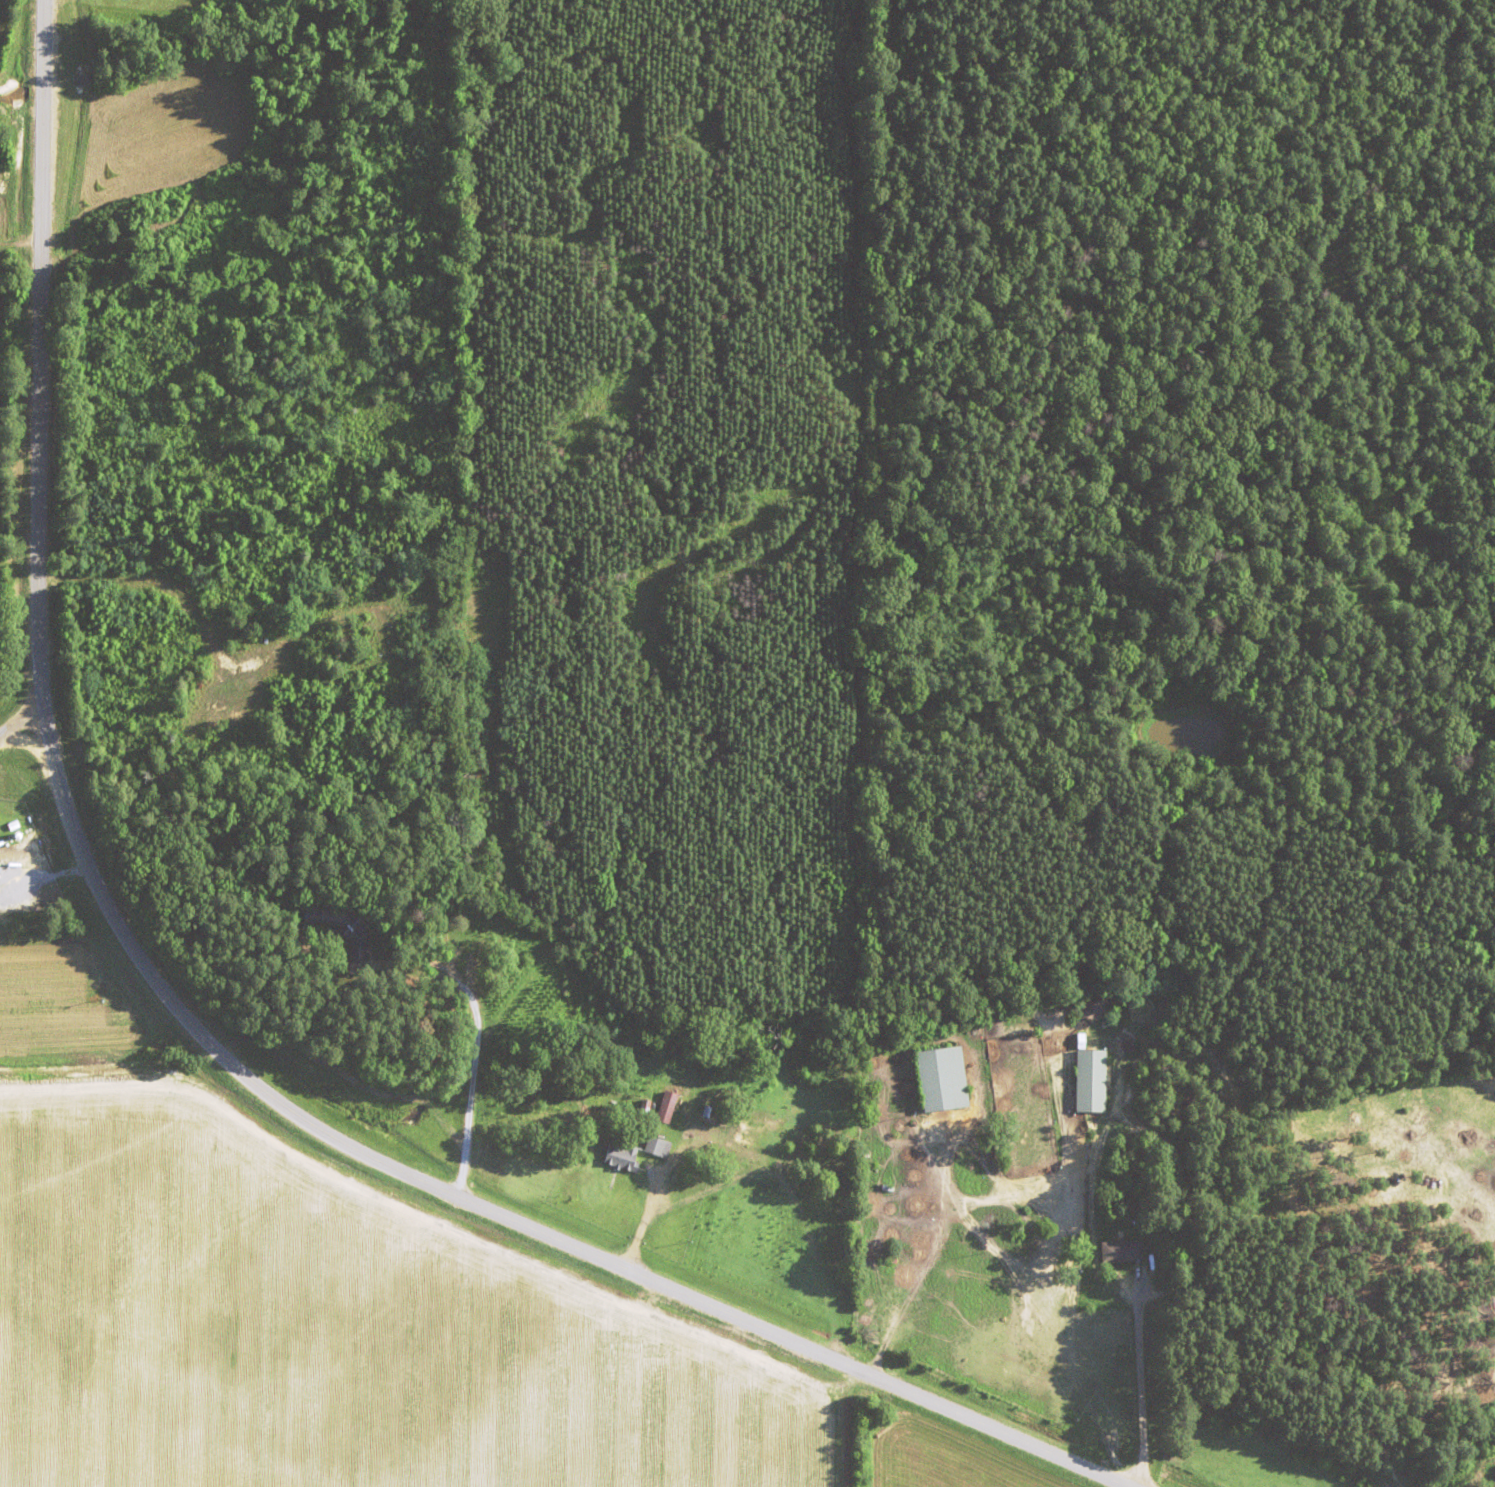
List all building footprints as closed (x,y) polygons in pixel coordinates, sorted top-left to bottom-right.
[(959,1046),(913,1050),(920,1111),(965,1106),(959,1046)] [(1073,1111),(1102,1111),(1102,1048),(1073,1048),(1073,1111)] [(663,1157),(667,1141),(644,1135),(640,1151),(663,1157)] [(599,1161),(630,1172),(637,1150),(606,1140),(599,1161)]
